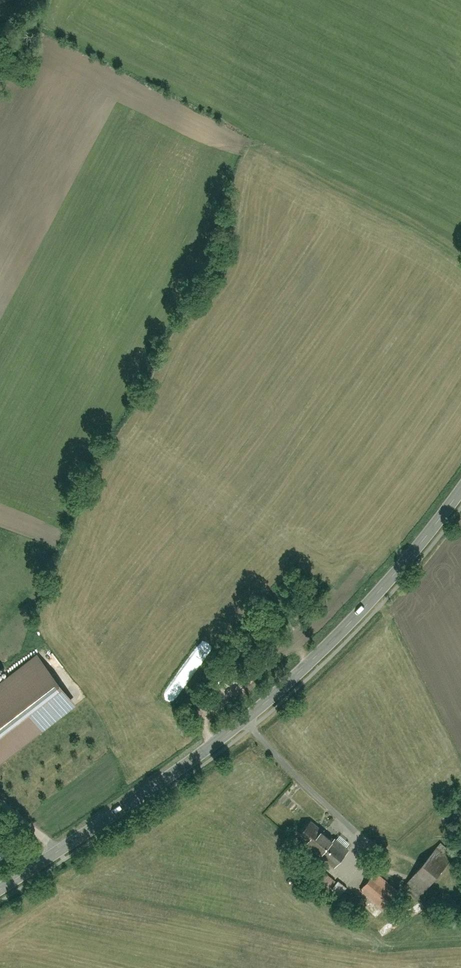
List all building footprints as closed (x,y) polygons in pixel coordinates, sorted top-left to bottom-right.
[(0,682),(0,763),(75,706),(36,655),(0,682)] [(288,801),(280,811),(294,822),(302,812),(288,801)] [(314,817),(297,836),(334,866),(350,847),(314,817)] [(441,843),(410,880),(424,892),(455,855),(441,843)] [(329,875),(321,886),(338,899),(346,887),(329,875)] [(377,876),(363,894),(387,912),(401,895),(377,876)]
